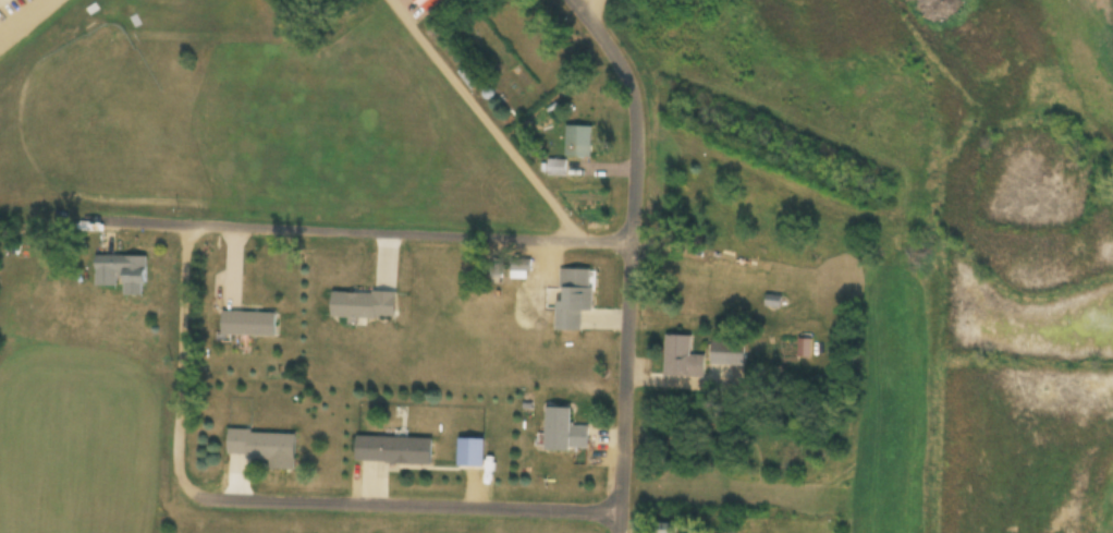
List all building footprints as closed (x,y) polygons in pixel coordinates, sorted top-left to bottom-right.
[(592,128),(565,128),(565,159),(592,159),(592,128)] [(96,286),(124,286),(124,296),(146,296),(146,256),(96,257),(96,286)] [(556,331),(580,331),(580,311),(590,311),(590,270),(556,270),(556,331)] [(221,337),(277,337),(277,313),(221,313),(221,337)] [(690,336),(664,336),(664,377),(704,378),(704,356),(690,356),(690,336)] [(745,366),(745,341),(711,341),(711,366),(745,366)] [(588,428),(570,427),(570,409),(546,408),(544,450),(587,451),(588,428)] [(269,470),(294,471),(295,434),(228,431),(227,457),(269,459),(269,470)] [(432,439),(356,437),(355,463),(431,466),(432,439)] [(676,525),(653,525),(653,532),(676,532),(676,525)]
